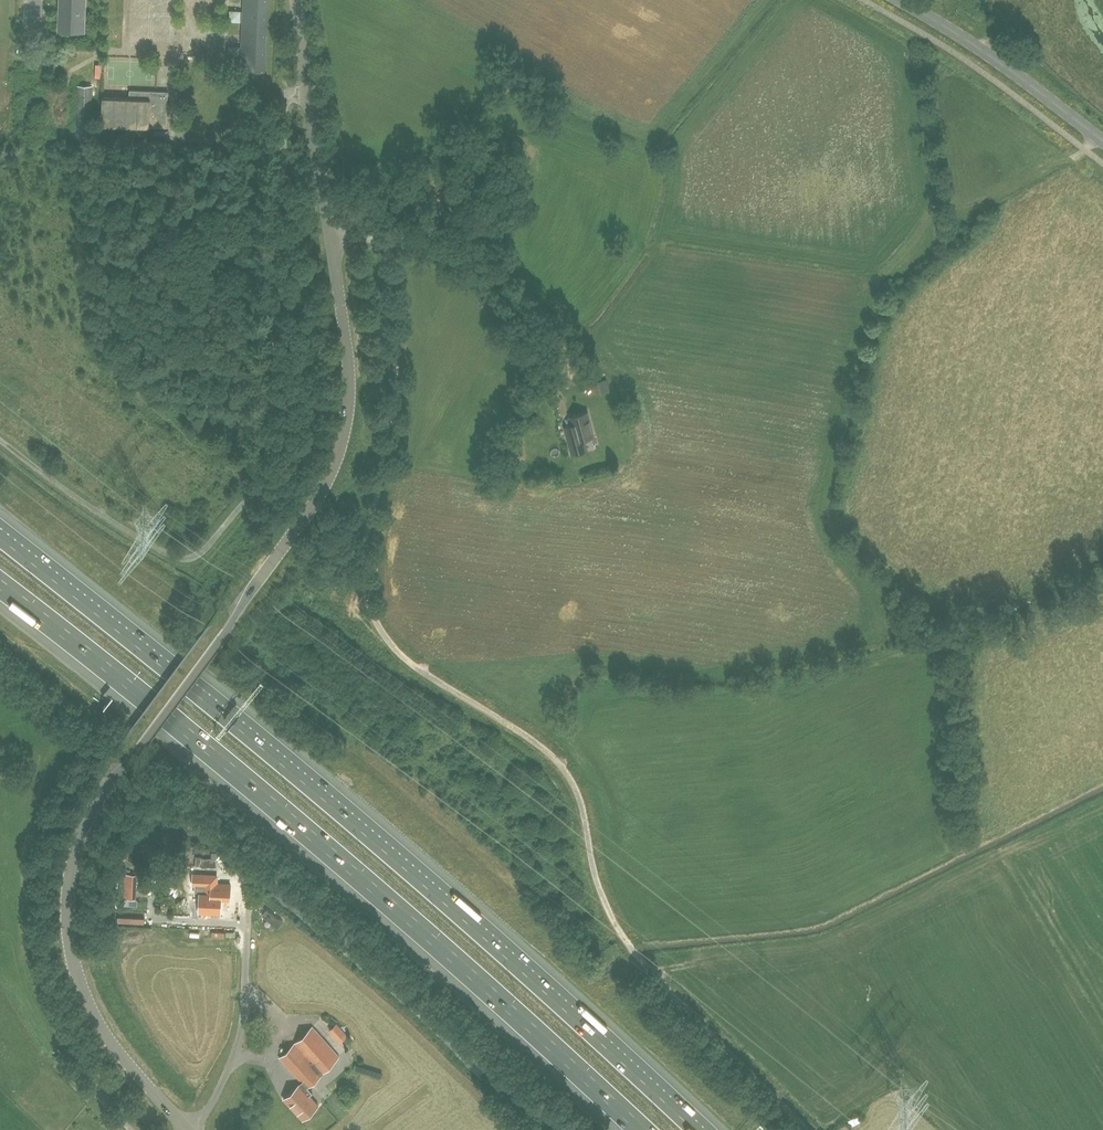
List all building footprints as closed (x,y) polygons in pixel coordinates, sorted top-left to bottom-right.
[(85,0),(61,0),(59,31),(84,32),(85,0)] [(241,69),(264,70),(267,0),(244,0),(241,69)] [(92,86),(78,85),(78,152),(91,152),(92,86)] [(129,98),(107,97),(103,96),(102,124),(167,127),(168,91),(157,90),(130,89),(129,98)] [(607,378),(606,378),(594,382),(596,388),(595,388),(597,395),(611,391),(607,378)] [(587,411),(570,416),(575,434),(567,436),(572,453),(587,449),(584,438),(594,435),(587,411)] [(203,677),(199,681),(216,694),(220,690),(203,677)] [(249,712),(245,717),(276,744),(280,739),(249,712)] [(203,857),(202,872),(216,873),(216,858),(203,857)] [(124,900),(137,900),(138,874),(125,873),(124,900)] [(216,885),(217,875),(192,874),(192,883),(196,884),(195,893),(200,893),(199,908),(221,909),(221,894),(215,893),(215,885),(216,885)] [(267,909),(262,915),(278,928),(283,921),(267,909)] [(402,916),(398,920),(426,945),(430,940),(402,916)] [(592,1020),(596,1015),(591,1009),(586,1014),(592,1020)] [(347,1034),(337,1022),(330,1029),(340,1041),(347,1034)] [(312,1026),(295,1043),(323,1072),(339,1056),(312,1026)] [(323,1072),(295,1043),(279,1056),(305,1084),(307,1087),(308,1087),(323,1072)] [(307,1087),(305,1084),(300,1088),(297,1085),(284,1098),(303,1119),(319,1105),(317,1103),(316,1104),(318,1105),(316,1106),(310,1100),(312,1098),(310,1095),(312,1092),(308,1087),(307,1087)] [(865,1115),(852,1121),(856,1128),(868,1122),(865,1115)]
